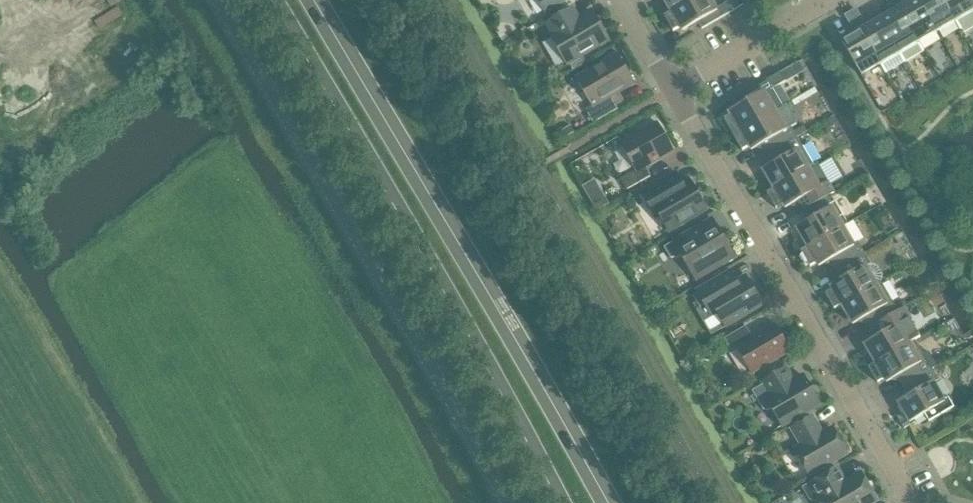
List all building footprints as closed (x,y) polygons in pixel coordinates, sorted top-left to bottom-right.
[(545,12),(565,0),(538,0),(545,12)] [(663,16),(672,32),(679,28),(681,32),(686,29),(697,23),(701,30),(739,8),(735,0),(731,0),(715,9),(710,0),(690,0),(670,12),(663,16)] [(670,12),(690,0),(663,0),(670,12)] [(878,20),(904,65),(923,54),(917,43),(895,6),(900,3),(899,0),(888,0),(886,1),(890,9),(889,13),(878,20)] [(895,6),(917,43),(936,32),(917,0),(912,0),(905,4),(901,3),(900,3),(895,6)] [(936,32),(954,22),(942,0),(917,0),(936,32)] [(954,22),(960,32),(972,24),(972,11),(972,10),(967,0),(942,0),(954,22)] [(578,20),(571,9),(547,23),(553,34),(550,36),(566,64),(607,40),(591,12),(578,20)] [(855,10),(844,16),(848,23),(859,17),(855,10)] [(852,35),(840,42),(860,76),(880,65),(859,27),(863,25),(859,17),(848,23),(853,31),(852,35)] [(863,25),(859,27),(880,65),(886,76),(904,65),(878,20),(867,26),(863,25)] [(633,83),(614,51),(613,52),(616,56),(569,83),(570,84),(576,80),(591,106),(584,110),(592,124),(617,109),(610,97),(633,83)] [(730,116),(723,120),(732,136),(781,107),(771,90),(785,82),(780,73),(765,81),(765,82),(744,94),(743,94),(732,100),(737,107),(733,109),(728,112),(730,116)] [(781,107),(732,136),(741,151),(743,151),(742,150),(748,147),(751,151),(755,149),(765,142),(771,152),(796,138),(790,128),(796,125),(795,123),(795,120),(794,118),(790,111),(788,108),(785,106),(785,105),(781,107)] [(831,118),(824,122),(829,130),(832,128),(833,121),(831,118)] [(626,190),(649,177),(643,166),(671,151),(656,124),(620,144),(635,170),(620,179),(626,190)] [(570,126),(561,132),(565,138),(574,133),(570,126)] [(766,168),(762,170),(764,174),(773,190),(813,167),(812,164),(796,138),(771,152),(777,162),(766,168)] [(773,190),(766,194),(775,209),(776,209),(782,205),(784,209),(789,207),(799,200),(805,210),(830,196),(833,194),(829,187),(843,178),(832,159),(818,167),(817,165),(813,167),(773,190)] [(682,185),(675,173),(640,193),(654,218),(658,216),(667,231),(705,209),(689,181),(682,185)] [(800,226),(795,228),(798,233),(801,238),(797,240),(796,245),(800,252),(846,225),(830,196),(805,210),(810,220),(800,226)] [(602,197),(589,205),(594,213),(607,206),(602,197)] [(733,257),(711,219),(662,247),(669,259),(680,257),(694,280),(733,257)] [(846,225),(800,252),(809,268),(810,267),(810,266),(816,263),(818,267),(822,265),(833,259),(839,269),(864,254),(857,243),(857,242),(858,239),(858,234),(856,231),(854,228),(851,226),(847,225),(846,225)] [(826,294),(825,294),(834,310),(841,306),(881,283),(880,282),(882,279),(881,274),(878,268),(874,266),(870,265),(864,254),(839,269),(844,278),(834,284),(829,286),(832,291),(826,294)] [(696,293),(691,296),(695,303),(692,305),(696,310),(699,308),(703,306),(709,315),(715,312),(724,327),(760,305),(746,281),(738,286),(729,271),(695,291),(696,293)] [(881,283),(841,306),(849,321),(852,325),(856,323),(866,317),(872,326),(897,312),(881,283)] [(899,308),(906,304),(904,300),(896,304),(899,308)] [(867,342),(863,344),(865,349),(869,354),(865,356),(863,361),(867,366),(913,339),(914,341),(920,338),(903,309),(897,312),(872,326),(878,336),(867,342)] [(788,352),(772,325),(751,337),(744,326),(723,338),(730,350),(735,348),(751,374),(788,352)] [(913,339),(867,366),(877,384),(883,379),(886,383),(890,381),(900,375),(906,384),(931,370),(936,367),(928,353),(923,355),(915,342),(914,341),(913,339)] [(793,382),(785,368),(760,382),(762,384),(750,391),(761,410),(766,411),(770,409),(780,426),(818,404),(802,376),(793,382)] [(901,400),(897,403),(899,407),(903,414),(899,416),(898,420),(901,426),(903,429),(915,423),(914,420),(916,419),(923,415),(928,423),(953,408),(948,398),(943,391),(945,390),(945,389),(939,380),(938,381),(933,372),(931,370),(906,384),(912,394),(901,400)] [(820,434),(811,417),(790,429),(800,446),(793,449),(808,475),(845,454),(830,428),(820,434)] [(836,468),(809,484),(802,488),(809,499),(815,501),(818,499),(820,502),(872,502),(875,501),(858,473),(844,482),(836,468)]
